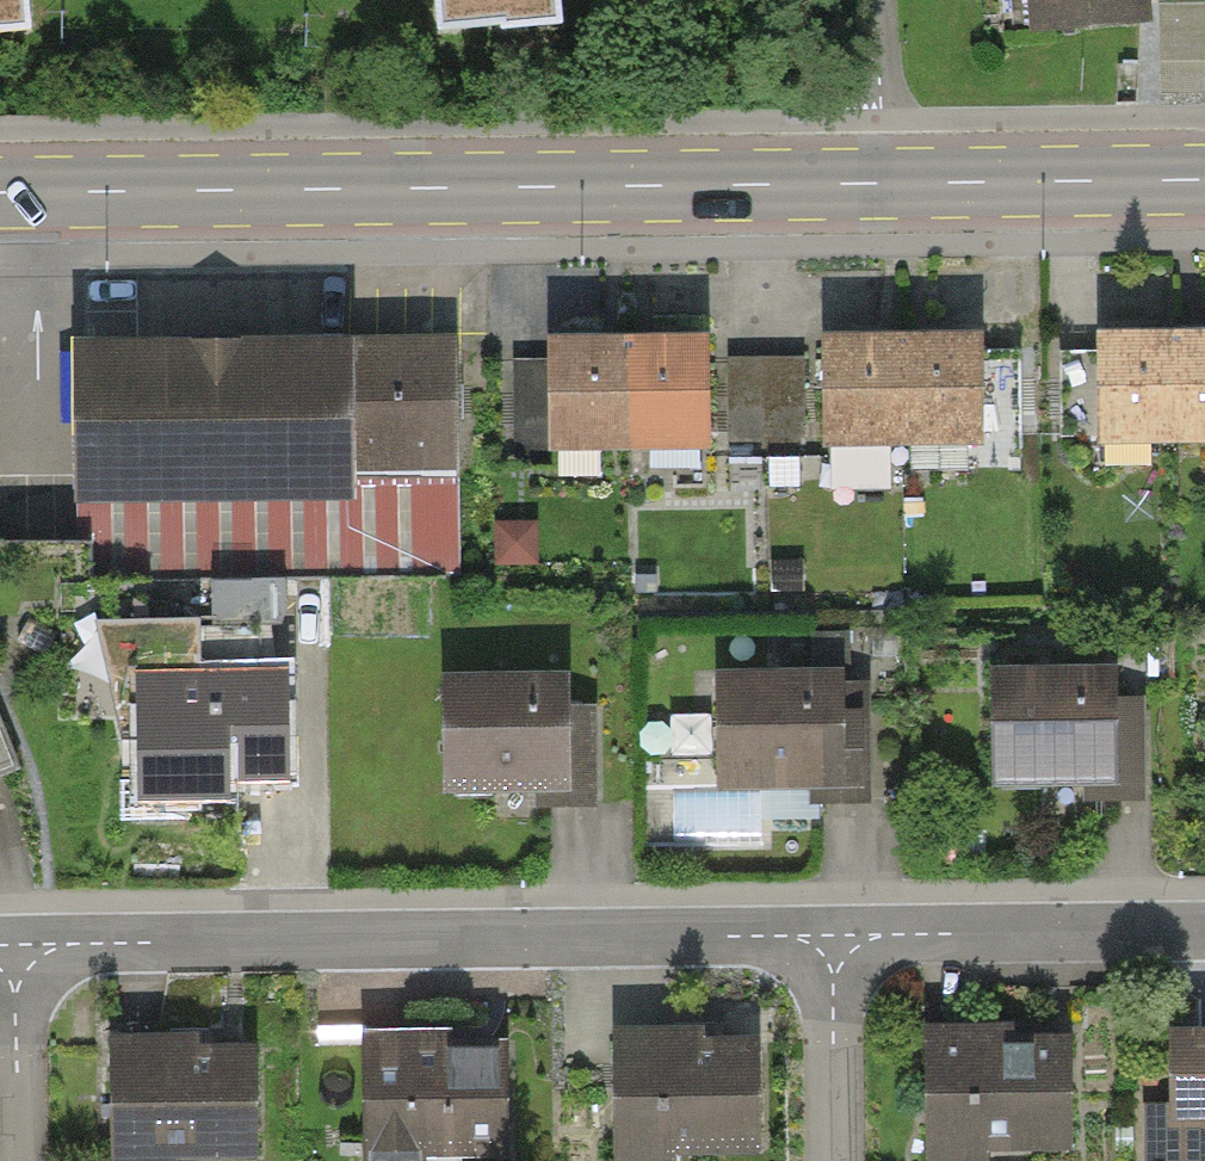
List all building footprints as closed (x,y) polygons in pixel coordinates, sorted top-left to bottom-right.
[(28,40),(25,0),(0,0),(0,42),(28,40)] [(438,39),(561,28),(559,0),(435,0),(438,39)] [(1032,35),(1153,22),(1151,0),(1028,0),(1032,35)] [(1093,337),(1093,433),(1204,433),(1204,337),(1139,337),(1093,337)] [(811,437),(810,341),(719,342),(719,438),(811,437)] [(869,342),(821,342),(821,439),(981,439),(981,342),(947,342),(869,342)] [(589,345),(543,345),(543,441),(703,441),(703,345),(670,345),(589,345)] [(449,581),(446,350),(70,355),(73,587),(449,581)] [(290,674),(138,676),(140,798),(228,796),(228,774),(292,773),(290,674)] [(701,679),(703,791),(802,788),(803,807),(858,806),(856,704),(832,704),(832,676),(701,679)] [(975,679),(978,791),(1077,788),(1077,807),(1133,806),(1131,704),(1107,704),(1106,676),(975,679)] [(428,687),(430,799),(530,797),(530,815),(586,814),(584,712),(560,712),(559,684),(428,687)] [(1171,1030),(1171,1102),(1143,1102),(1144,1160),(1204,1160),(1204,1030),(1171,1030)] [(1072,1033),(930,1036),(931,1144),(1074,1141),(1072,1033)] [(605,1039),(607,1160),(666,1160),(666,1157),(748,1156),(746,1037),(605,1039)] [(354,1041),(356,1160),(498,1160),(496,1039),(354,1041)] [(252,1045),(116,1045),(115,1150),(252,1150),(252,1045)]
